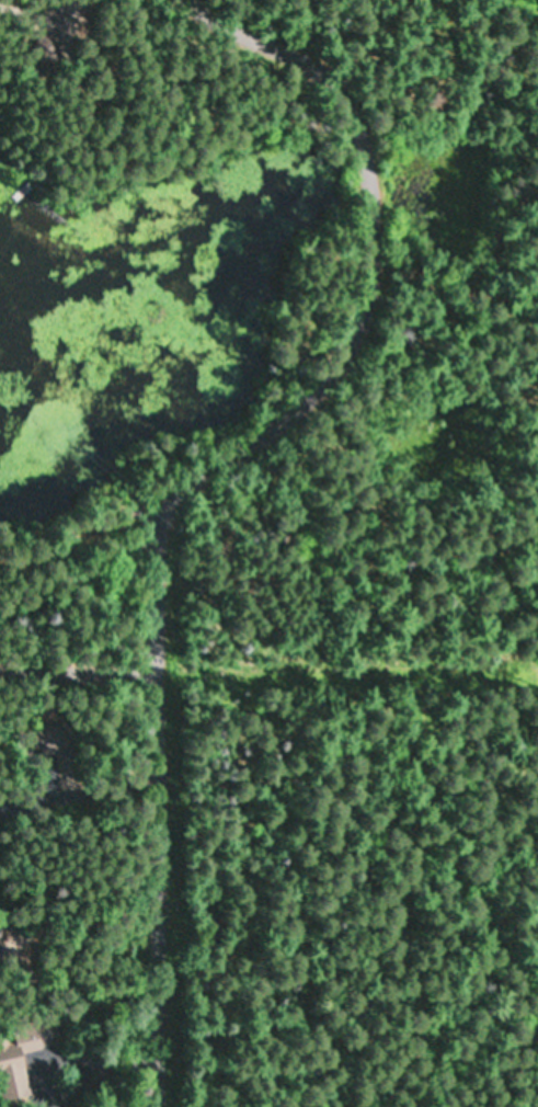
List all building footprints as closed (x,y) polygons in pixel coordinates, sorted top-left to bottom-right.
[(55,1046),(49,1020),(0,1029),(0,1086),(3,1100),(32,1094),(24,1053),(55,1046)]
